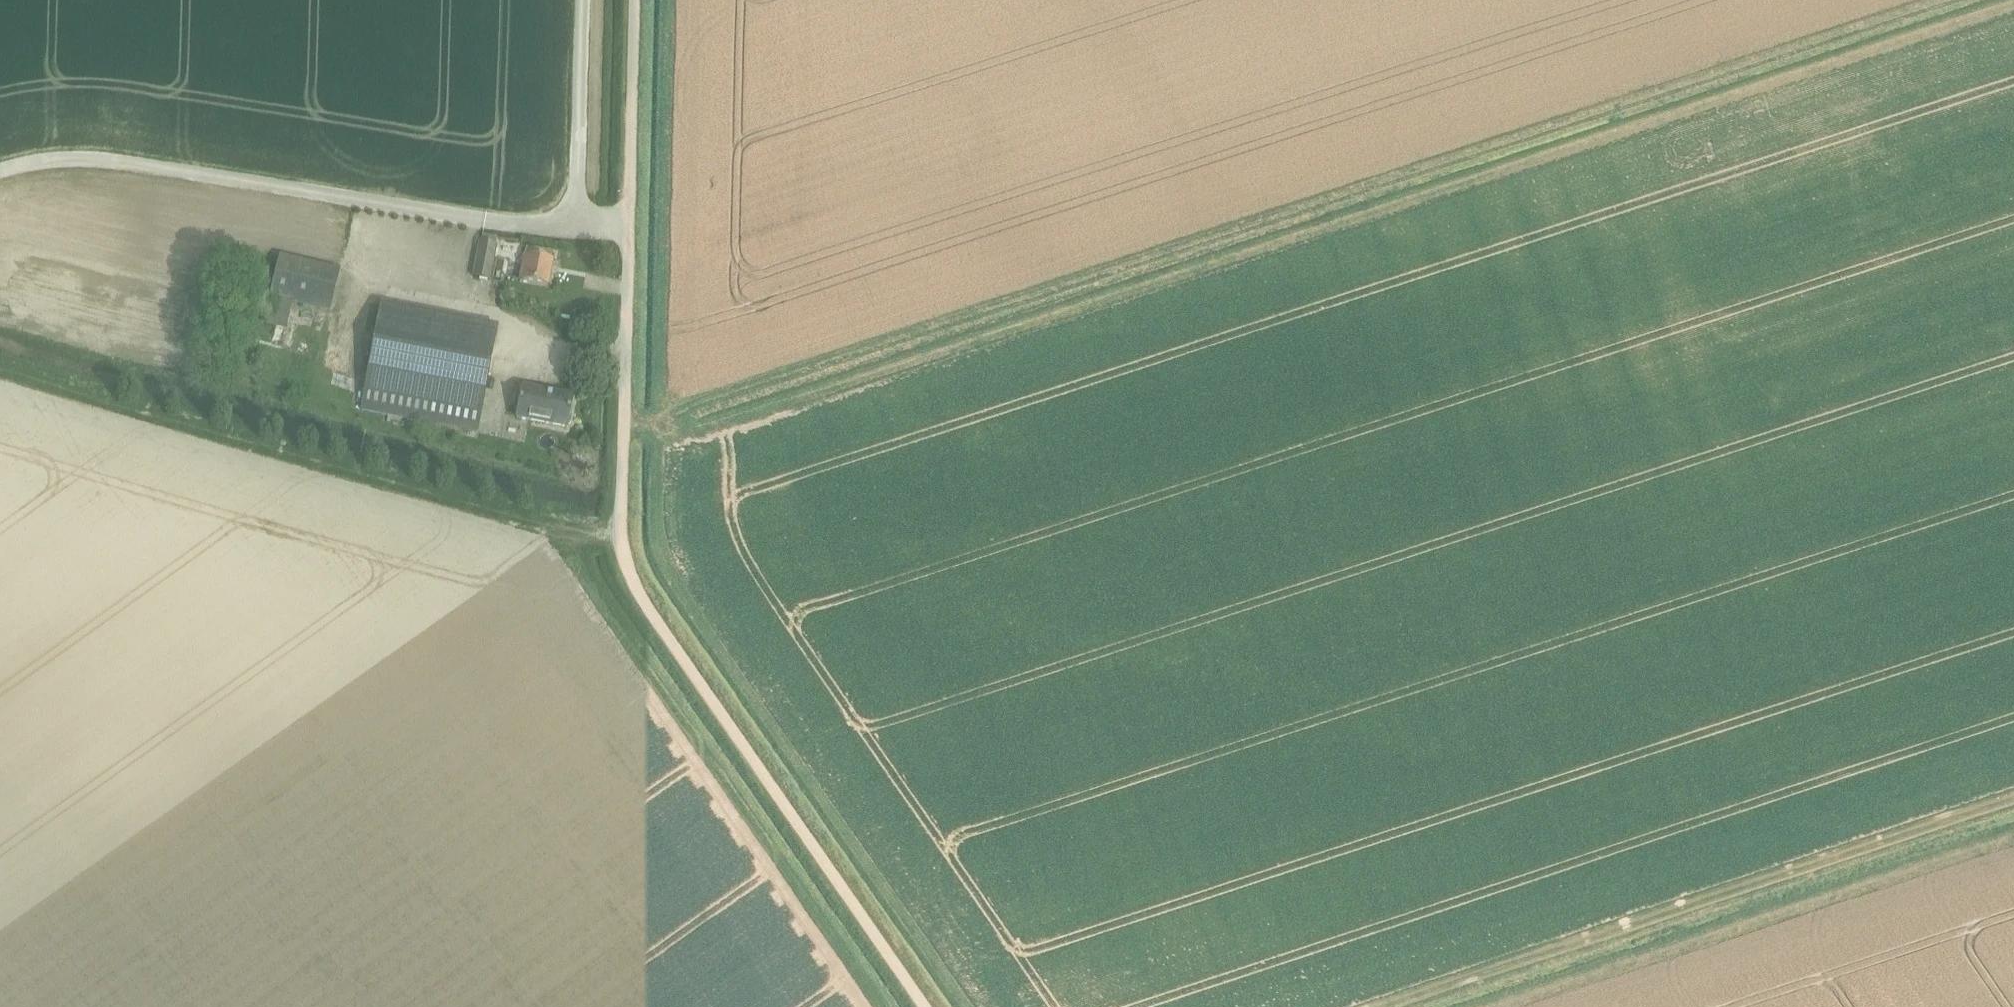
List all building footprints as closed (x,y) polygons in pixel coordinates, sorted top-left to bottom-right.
[(490,281),(497,247),(480,244),(474,278),(490,281)] [(548,288),(553,261),(552,261),(553,254),(525,249),(519,283),(548,288)] [(331,314),(341,271),(278,256),(268,299),(331,314)] [(497,328),(478,324),(380,305),(365,384),(361,409),(442,424),(478,431),(497,328)] [(533,348),(531,359),(553,361),(554,351),(533,348)] [(567,428),(573,398),(522,389),(517,418),(567,428)]
